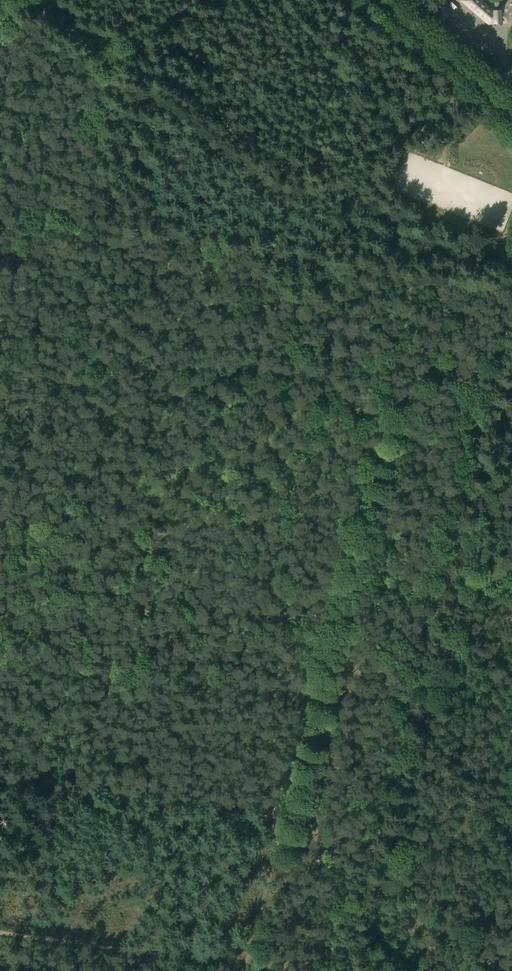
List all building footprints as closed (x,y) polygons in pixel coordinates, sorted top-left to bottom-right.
[(502,10),(502,11),(501,11),(493,11),(493,12),(492,12),(492,11),(479,0),(463,0),(485,20),(485,19),(489,22),(494,22),(494,23),(501,22),(501,21),(506,21),(509,17),(510,18),(511,15),(511,0),(502,10)]
